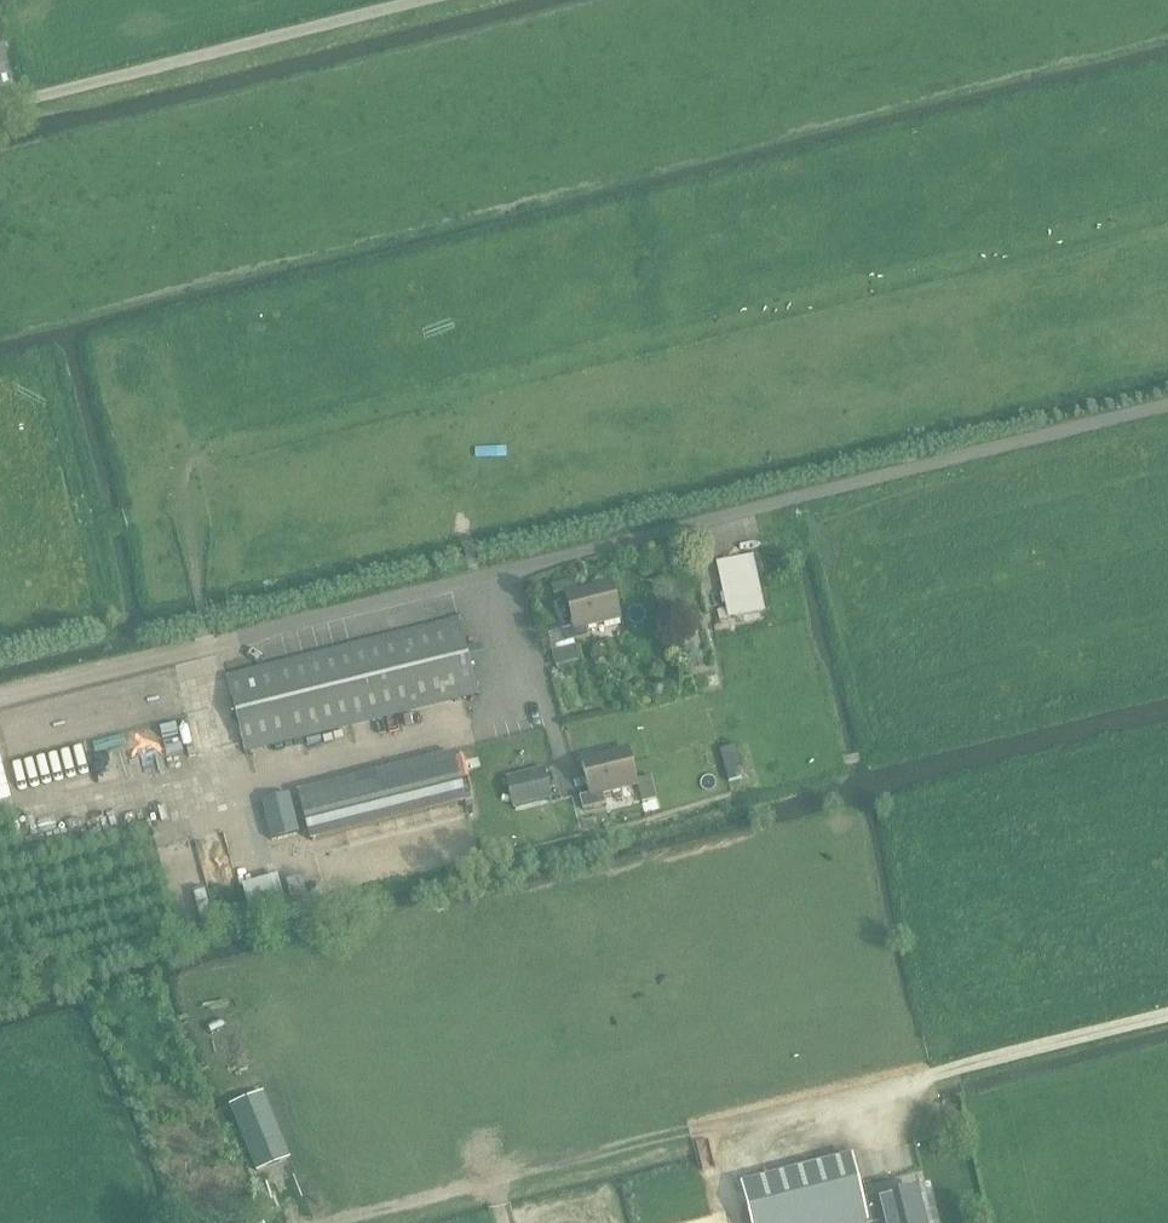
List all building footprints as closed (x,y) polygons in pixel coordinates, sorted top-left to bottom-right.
[(13,87),(4,47),(0,48),(0,91),(13,87)] [(765,611),(752,555),(716,562),(728,619),(765,611)] [(564,596),(564,598),(572,629),(547,636),(550,649),(589,639),(586,629),(621,621),(613,585),(576,594),(573,580),(550,586),(553,599),(564,596)] [(244,751),(477,694),(459,622),(226,679),(244,751)] [(741,779),(731,747),(721,750),(730,782),(741,779)] [(592,798),(581,800),(584,810),(607,805),(605,795),(638,787),(642,802),(656,798),(650,776),(637,780),(630,750),(583,762),(592,798)] [(312,841),(464,804),(452,755),(300,792),(312,841)] [(463,756),(455,758),(458,771),(466,769),(463,756)] [(515,809),(552,800),(545,770),(508,779),(515,809)] [(276,875),(243,884),(252,915),(285,906),(276,875)] [(287,883),(291,898),(305,895),(301,880),(287,883)] [(258,1171),(288,1159),(262,1094),(232,1106),(258,1171)] [(860,1205),(849,1161),(742,1188),(750,1222),(865,1222),(860,1205)] [(860,1205),(865,1222),(881,1222),(884,1222),(921,1222),(914,1193),(876,1202),(876,1201),(860,1205)]
